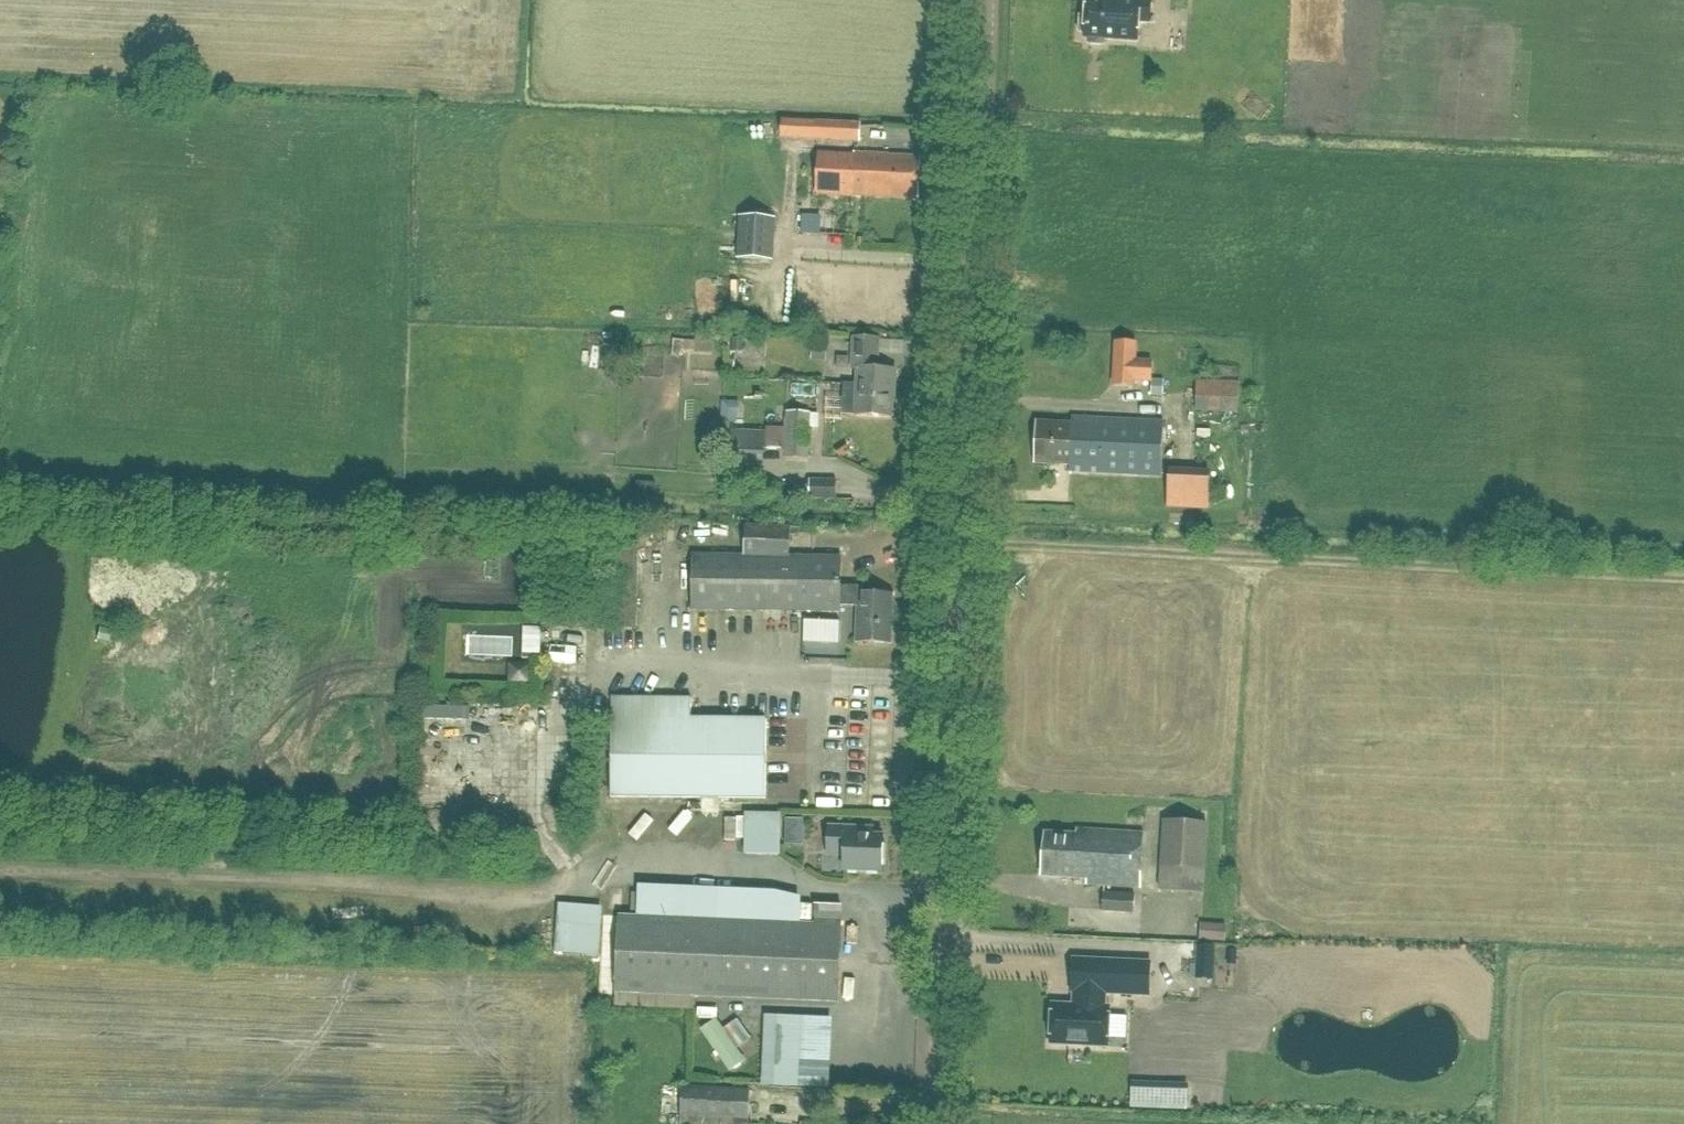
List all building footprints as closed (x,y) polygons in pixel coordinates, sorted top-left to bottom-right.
[(1151,0),(1087,0),(1085,17),(1080,17),(1079,33),(1084,33),(1084,39),(1087,39),(1087,45),(1104,46),(1105,40),(1137,43),(1139,24),(1150,24),(1151,0)] [(858,123),(813,122),(782,120),(781,138),(812,139),(857,140),(858,123)] [(853,154),(851,196),(917,199),(919,156),(889,155),(889,154),(853,152),(853,154)] [(755,153),(754,166),(773,167),(774,155),(755,153)] [(851,196),(853,154),(817,153),(816,194),(851,196)] [(739,216),(737,259),(773,261),(775,218),(739,216)] [(854,339),(853,370),(857,370),(857,385),(843,384),(842,415),(856,415),(856,416),(893,417),(894,370),(877,369),(878,340),(854,339)] [(1155,385),(1158,345),(1116,344),(1113,384),(1155,385)] [(812,345),(811,361),(826,361),(827,346),(812,345)] [(1196,379),(1195,409),(1238,410),(1239,380),(1196,379)] [(721,401),(720,423),(736,424),(736,419),(738,419),(739,402),(721,401)] [(809,459),(810,414),(785,413),(784,458),(809,459)] [(1162,476),(1165,422),(1073,418),(1073,423),(1038,421),(1036,464),(1070,466),(1070,472),(1162,476)] [(759,443),(737,441),(736,455),(758,456),(759,443)] [(1212,504),(1210,463),(1168,465),(1170,506),(1212,504)] [(836,500),(837,480),(809,480),(809,500),(836,500)] [(692,556),(691,610),(840,611),(840,606),(858,606),(857,642),(890,643),(892,595),(860,594),(860,587),(840,587),(841,557),(789,557),(789,528),(745,526),(744,556),(692,556)] [(839,642),(840,621),(825,621),(825,617),(784,616),(783,640),(839,642)] [(517,621),(472,621),(472,653),(516,654),(517,621)] [(612,698),(611,797),(765,798),(766,719),(691,718),(691,699),(612,698)] [(862,773),(876,773),(876,758),(862,758),(862,773)] [(688,832),(705,835),(708,819),(663,811),(658,837),(686,842),(688,832)] [(751,855),(783,854),(782,813),(740,815),(741,840),(750,839),(751,855)] [(636,839),(645,845),(660,824),(648,816),(641,825),(632,818),(614,843),(626,852),(636,839)] [(1206,872),(1208,823),(1163,821),(1160,869),(1206,872)] [(882,871),(884,838),(872,837),(873,828),(828,826),(827,855),(843,856),(843,869),(882,871)] [(1141,889),(1144,834),(1076,829),(1075,835),(1044,833),(1042,876),(1087,879),(1086,885),(1141,889)] [(1134,913),(1135,895),(1104,893),(1103,911),(1134,913)] [(314,897),(306,902),(317,921),(325,917),(314,897)] [(602,949),(604,901),(562,900),(561,948),(602,949)] [(837,1002),(841,907),(815,906),(815,924),(618,916),(615,993),(837,1002)] [(1106,994),(1149,996),(1150,963),(1073,959),(1072,992),(1076,992),(1076,1006),(1052,1005),(1050,1044),(1108,1047),(1109,1007),(1105,1007),(1106,994)] [(768,1011),(768,1082),(810,1082),(810,1011),(768,1011)] [(731,1019),(721,1026),(716,1019),(701,1030),(730,1073),(745,1061),(732,1043),(742,1035),(731,1019)] [(775,1086),(775,1083),(763,1082),(762,1113),(810,1115),(811,1087),(775,1086)] [(1186,1108),(1187,1086),(1132,1083),(1131,1106),(1186,1108)] [(752,1123),(749,1123),(750,1090),(682,1086),(680,1123),(752,1123)]
